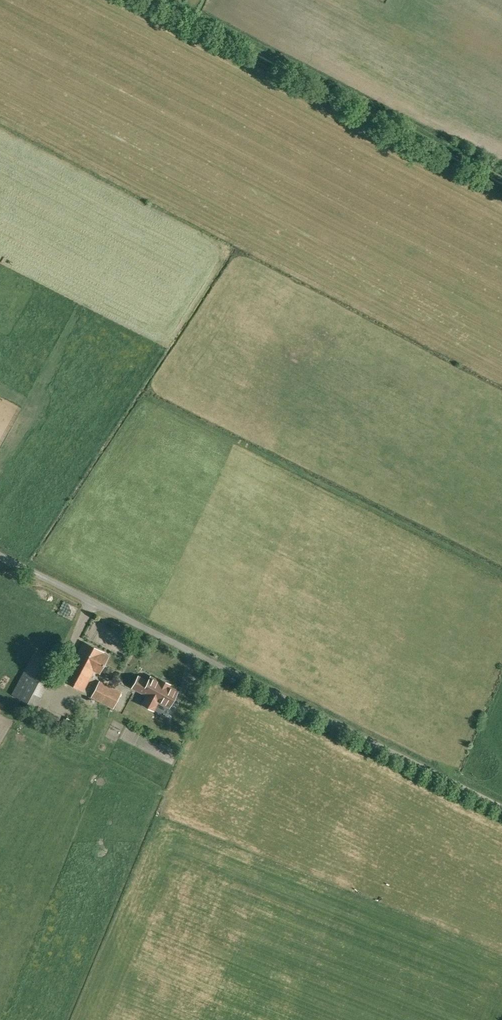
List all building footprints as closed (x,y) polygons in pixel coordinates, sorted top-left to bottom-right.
[(84,642),(63,681),(83,691),(94,671),(99,673),(108,656),(103,653),(104,652),(84,642)] [(49,685),(40,680),(50,662),(34,652),(13,694),(37,706),(49,685)] [(148,682),(138,677),(133,687),(147,695),(143,704),(148,707),(153,710),(158,701),(169,707),(177,691),(168,686),(169,684),(161,680),(160,682),(151,677),(148,682)] [(91,697),(96,699),(113,708),(121,692),(99,681),(91,697)] [(67,718),(62,727),(70,732),(75,722),(67,718)]
